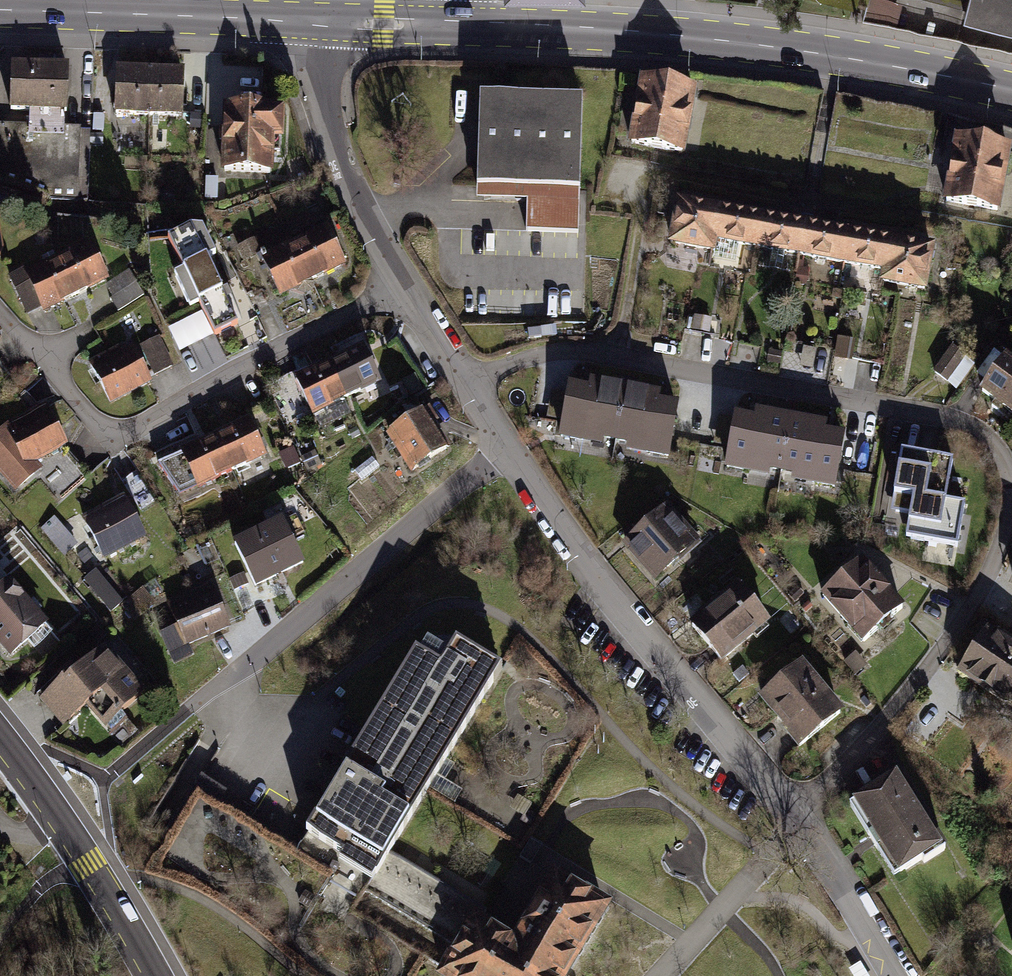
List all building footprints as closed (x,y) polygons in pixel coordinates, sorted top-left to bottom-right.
[(867,10),(870,0),(825,0),(867,10)] [(888,0),(870,0),(867,10),(864,21),(897,27),(903,4),(888,0)] [(968,3),(966,10),(1011,21),(1011,0),(954,0),(968,3)] [(69,68),(11,65),(8,114),(29,115),(63,116),(67,116),(69,68)] [(185,71),(116,69),(114,118),(183,120),(185,71)] [(699,90),(641,79),(629,146),(687,157),(699,90)] [(582,103),(482,99),(478,201),(527,202),(526,231),(577,233),(582,103)] [(277,109),(223,107),(221,174),(274,176),(275,142),(283,142),(285,111),(277,111),(277,109)] [(63,116),(29,115),(28,136),(63,138),(63,116)] [(53,199),(77,200),(80,129),(0,126),(0,129),(0,177),(53,199)] [(1011,169),(1011,147),(957,137),(945,203),(1004,214),(1011,169)] [(937,247),(677,200),(669,246),(718,255),(720,244),(884,274),(882,284),(929,293),(937,247)] [(346,266),(328,226),(261,258),(280,297),(346,266)] [(201,312),(166,329),(179,355),(238,326),(207,262),(215,258),(202,231),(190,230),(167,241),(182,272),(174,276),(190,310),(198,306),(201,312)] [(109,282),(90,242),(23,274),(22,271),(8,278),(26,316),(40,309),(43,314),(109,282)] [(129,271),(105,287),(112,298),(110,300),(118,313),(145,296),(129,271)] [(712,319),(694,316),(692,330),(709,333),(712,319)] [(159,337),(140,346),(154,376),(173,367),(159,337)] [(856,343),(838,340),(835,357),(853,360),(856,343)] [(312,418),(382,384),(363,345),(293,379),(312,418)] [(118,348),(88,363),(110,406),(152,384),(133,347),(120,353),(118,348)] [(817,350),(804,348),(800,368),(813,370),(817,350)] [(975,365),(951,348),(932,373),(956,390),(975,365)] [(783,352),(769,350),(767,362),(780,365),(783,352)] [(994,351),(977,374),(987,382),(978,395),(1011,420),(1011,365),(994,351)] [(626,398),(569,388),(560,444),(617,454),(626,398)] [(677,407),(626,398),(617,454),(669,462),(677,407)] [(69,447),(46,404),(7,424),(0,430),(0,476),(15,493),(42,469),(38,463),(69,447)] [(439,422),(430,408),(386,436),(412,476),(452,450),(436,425),(439,422)] [(737,415),(726,471),(781,483),(791,425),(737,415)] [(179,497),(267,458),(249,419),(179,450),(180,454),(157,465),(179,497)] [(844,435),(791,425),(781,483),(834,493),(844,435)] [(372,458),(354,471),(361,481),(379,467),(372,458)] [(954,467),(905,459),(896,512),(911,514),(906,542),(959,551),(966,513),(947,510),(954,467)] [(147,538),(124,496),(81,519),(103,561),(147,538)] [(646,591),(697,552),(666,512),(615,551),(646,591)] [(78,546),(54,517),(41,528),(65,557),(78,546)] [(304,567),(282,520),(233,544),(255,590),(304,567)] [(868,565),(823,598),(864,653),(909,620),(868,565)] [(123,602),(96,571),(84,580),(112,612),(123,602)] [(47,627),(9,581),(0,588),(0,647),(10,658),(47,627)] [(231,629),(211,585),(165,605),(176,628),(160,635),(173,666),(193,657),(189,648),(231,629)] [(778,636),(742,587),(691,624),(726,673),(778,636)] [(156,607),(144,590),(121,607),(133,623),(156,607)] [(107,638),(98,626),(88,633),(98,645),(107,638)] [(985,632),(955,678),(1011,715),(1011,714),(1011,650),(985,632)] [(443,670),(416,654),(305,836),(343,859),(340,865),(373,885),(392,854),(501,673),(457,646),(443,670)] [(105,728),(144,695),(105,650),(63,685),(61,683),(40,701),(62,728),(87,707),(105,728)] [(849,714),(803,666),(760,707),(806,755),(849,714)] [(896,883),(945,850),(895,774),(846,807),(896,883)] [(488,912),(392,854),(373,885),(367,894),(455,946),(473,916),(483,922),(488,912)] [(613,912),(555,877),(515,942),(483,922),(473,916),(455,946),(437,975),(575,975),(613,912)]
